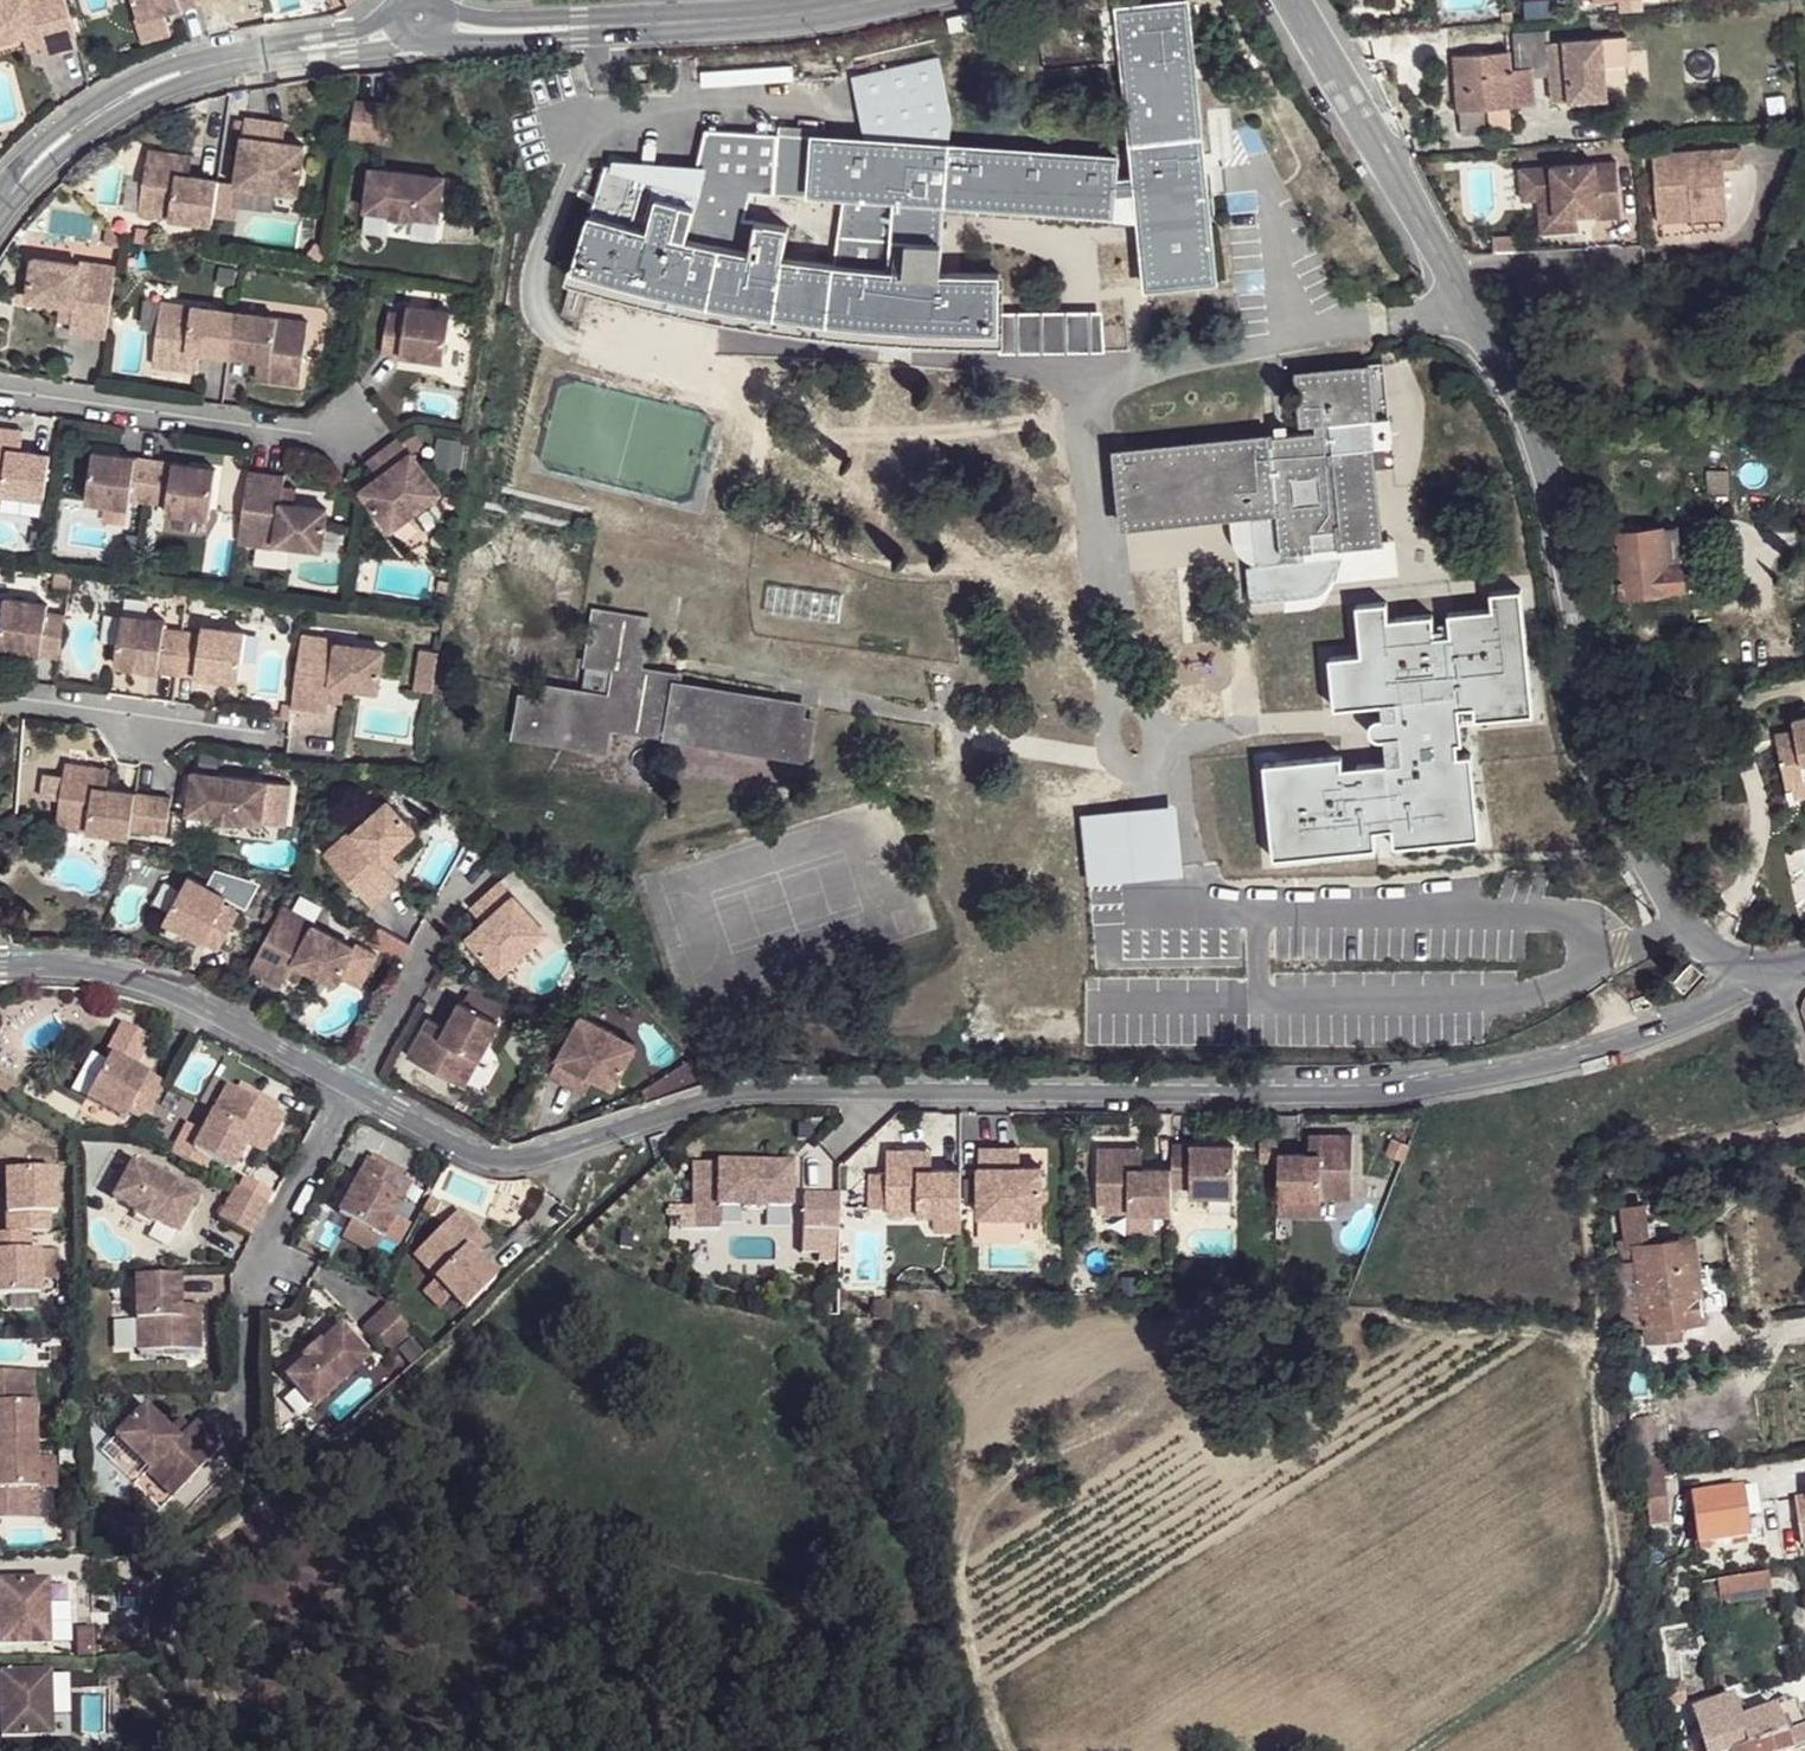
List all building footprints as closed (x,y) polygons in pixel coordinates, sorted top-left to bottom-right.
[(23,38),(35,35),(39,49),(42,61),(78,51),(65,0),(2,0),(0,0),(0,44),(23,38)] [(140,26),(200,9),(197,0),(133,0),(140,26)] [(200,9),(235,0),(197,0),(200,9)] [(1197,87),(1188,8),(1167,8),(1166,4),(1118,9),(1128,93),(1197,87)] [(1508,12),(1498,12),(1499,22),(1509,21),(1508,12)] [(1512,69),(1535,68),(1532,31),(1462,37),(1464,55),(1510,52),(1512,69)] [(1532,31),(1535,68),(1552,66),(1550,41),(1550,31),(1532,31)] [(35,35),(23,38),(27,53),(39,49),(35,35)] [(1605,37),(1550,41),(1552,66),(1555,104),(1610,99),(1605,37)] [(1510,106),(1538,104),(1535,68),(1512,69),(1510,52),(1464,55),(1455,56),(1457,110),(1460,110),(1510,106)] [(1210,213),(1209,196),(1184,198),(1182,174),(1206,171),(1197,87),(1128,93),(1135,170),(1137,198),(1147,287),(1216,281),(1210,213)] [(390,109),(355,103),(349,145),(385,150),(390,109)] [(1511,117),(1510,106),(1460,110),(1461,130),(1481,130),(1480,120),(1511,117)] [(278,127),(245,123),(236,190),(297,199),(304,150),(283,147),(275,147),(278,127)] [(278,127),(275,147),(283,147),(286,128),(278,127)] [(1110,177),(1111,157),(779,131),(776,186),(841,192),(942,201),(1107,215),(1109,205),(1110,177)] [(1651,145),(1657,204),(1690,202),(1691,211),(1727,208),(1723,159),(1742,158),(1740,138),(1651,145)] [(177,179),(179,159),(148,155),(139,217),(212,227),(219,185),(189,180),(177,179)] [(1442,158),(1426,159),(1427,174),(1443,173),(1442,158)] [(191,161),(179,159),(177,179),(189,180),(191,161)] [(1617,162),(1519,169),(1522,201),(1539,200),(1554,198),(1557,232),(1579,230),(1578,216),(1577,208),(1585,207),(1585,215),(1597,214),(1598,218),(1622,216),(1617,162)] [(595,167),(585,209),(606,214),(616,173),(595,167)] [(1137,198),(1135,170),(1110,177),(1109,205),(1137,198)] [(1208,182),(1206,171),(1182,174),(1184,198),(1209,196),(1208,182)] [(616,173),(606,214),(622,218),(634,178),(616,173)] [(634,178),(622,218),(670,230),(680,191),(634,178)] [(442,190),(368,180),(362,221),(388,224),(389,228),(410,231),(411,227),(436,231),(442,190)] [(680,191),(670,230),(747,247),(755,216),(757,208),(680,191)] [(937,270),(942,201),(841,192),(837,263),(937,270)] [(1217,212),(1216,195),(1209,196),(1210,213),(1217,212)] [(1554,198),(1539,200),(1541,233),(1557,232),(1554,198)] [(1690,202),(1657,204),(1657,214),(1691,211),(1690,202)] [(787,223),(784,256),(816,261),(827,262),(833,207),(790,203),(787,223)] [(1691,211),(1692,220),(1728,217),(1727,208),(1691,211)] [(585,209),(567,275),(779,323),(808,327),(998,339),(997,271),(937,270),(837,263),(827,262),(816,261),(784,256),(747,247),(670,230),(622,218),(606,214),(585,209)] [(784,256),(787,223),(755,216),(747,247),(784,256)] [(68,340),(105,345),(115,274),(79,269),(78,272),(33,265),(27,307),(59,312),(72,314),(70,327),(68,340)] [(234,318),(162,308),(154,370),(184,374),(187,355),(199,357),(229,361),(234,318)] [(382,356),(443,366),(451,317),(408,310),(406,318),(388,315),(382,356)] [(59,312),(57,326),(70,327),(72,314),(59,312)] [(306,328),(234,318),(229,361),(259,365),(270,366),(268,386),(297,390),(306,328)] [(199,357),(187,355),(184,374),(196,376),(199,357)] [(270,366),(259,365),(256,384),(268,386),(270,366)] [(1379,372),(1298,378),(1301,419),(1312,418),(1314,435),(1268,437),(1269,452),(1119,463),(1123,524),(1276,512),(1277,521),(1251,523),(1254,560),(1341,553),(1340,543),(1377,540),(1370,452),(1333,454),(1331,416),(1382,413),(1379,372)] [(1575,420),(1555,424),(1559,438),(1579,432),(1576,420),(1575,420)] [(11,430),(0,429),(0,492),(44,499),(50,456),(20,452),(8,450),(11,430)] [(23,432),(11,430),(8,450),(20,452),(23,432)] [(399,439),(372,459),(384,475),(378,479),(361,492),(390,531),(440,494),(399,439)] [(154,464),(92,456),(85,505),(129,511),(130,502),(148,505),(154,464)] [(366,463),(378,479),(384,475),(372,459),(366,463)] [(154,464),(148,505),(166,508),(165,516),(209,522),(215,472),(154,464)] [(285,482),(248,477),(238,548),(275,553),(275,550),(321,556),(327,515),(294,510),(281,508),(283,495),(285,482)] [(296,497),(283,495),(281,508),(294,510),(296,497)] [(1675,528),(1659,529),(1663,568),(1677,567),(1681,565),(1675,528)] [(1663,568),(1659,529),(1612,535),(1619,598),(1680,592),(1677,567),(1663,568)] [(1482,564),(1410,572),(1431,760),(1460,757),(1462,774),(1505,769),(1482,564)] [(64,616),(46,613),(48,605),(4,599),(0,628),(0,649),(59,657),(64,616)] [(807,757),(813,717),(802,714),(803,701),(676,683),(677,674),(637,668),(645,618),(594,610),(587,663),(614,666),(609,695),(582,692),(547,687),(544,702),(522,699),(516,737),(605,751),(609,728),(807,757)] [(176,674),(182,633),(164,630),(165,622),(122,615),(115,665),(176,674)] [(176,674),(238,682),(245,633),(201,627),(201,635),(182,633),(176,674)] [(338,643),(301,638),(291,709),(328,715),(329,704),(331,689),(344,691),(377,696),(383,653),(338,647),(338,643)] [(587,663),(582,692),(609,695),(614,666),(587,663)] [(331,689),(329,704),(342,706),(344,691),(331,689)] [(1804,772),(1804,711),(1798,713),(1799,724),(1801,736),(1783,739),(1789,775),(1804,772)] [(1438,849),(1438,810),(1414,810),(1414,795),(1261,800),(1260,771),(1287,769),(1285,718),(1232,721),(1233,770),(1192,772),(1193,782),(997,789),(999,840),(1261,832),(1260,855),(1438,849)] [(1801,736),(1799,724),(1780,726),(1783,739),(1801,736)] [(96,770),(66,766),(57,829),(129,839),(130,837),(136,796),(106,792),(93,790),(96,770)] [(108,772),(96,770),(93,790),(106,792),(108,772)] [(1789,775),(1792,792),(1804,791),(1804,792),(1804,772),(1789,775)] [(268,784),(195,774),(189,815),(215,819),(215,823),(237,825),(237,822),(263,825),(268,784)] [(171,801),(136,796),(130,837),(165,842),(171,801)] [(350,831),(324,857),(375,908),(401,883),(393,875),(383,864),(392,855),(416,831),(386,801),(353,833),(350,831)] [(383,864),(393,875),(402,865),(392,855),(383,864)] [(181,886),(161,922),(216,952),(240,908),(201,888),(185,879),(181,886)] [(498,883),(474,907),(487,921),(482,926),(467,941),(501,976),(546,933),(532,919),(518,904),(498,883)] [(528,894),(518,904),(532,919),(542,910),(528,894)] [(316,923),(283,906),(249,970),(282,987),(287,978),(294,964),(306,971),(335,986),(355,949),(314,927),(316,923)] [(0,907),(0,931),(9,927),(0,907)] [(474,907),(469,912),(482,926),(487,921),(474,907)] [(1683,987),(1701,970),(1691,960),(1673,978),(1683,987)] [(294,964),(287,978),(298,984),(306,971),(294,964)] [(474,981),(464,998),(500,1018),(510,999),(474,981)] [(464,998),(460,1001),(446,1024),(440,1035),(422,1025),(408,1056),(463,1086),(502,1020),(464,998)] [(639,1041),(582,1009),(549,1076),(578,1091),(587,1074),(594,1078),(614,1089),(639,1041)] [(428,1015),(422,1025),(440,1035),(446,1024),(428,1015)] [(83,1096),(103,1056),(92,1051),(72,1090),(83,1096)] [(144,1120),(164,1083),(109,1054),(85,1097),(124,1119),(128,1111),(144,1120)] [(646,1099),(706,1076),(691,1060),(642,1088),(646,1099)] [(587,1074),(578,1091),(584,1095),(594,1078),(587,1074)] [(229,1084),(193,1149),(232,1170),(246,1143),(252,1132),(269,1142),(285,1114),(229,1084)] [(252,1132),(246,1143),(264,1152),(269,1142),(252,1132)] [(1349,1132),(1320,1132),(1320,1152),(1307,1151),(1277,1151),(1277,1194),(1319,1195),(1349,1195),(1349,1132)] [(1320,1132),(1307,1132),(1307,1151),(1320,1152),(1320,1132)] [(1408,1143),(1390,1136),(1384,1152),(1401,1159),(1408,1143)] [(1233,1142),(1170,1143),(1171,1166),(1171,1183),(1189,1183),(1189,1191),(1232,1192),(1233,1142)] [(1011,1164),(1011,1145),(977,1145),(978,1234),(1019,1234),(1019,1213),(1040,1214),(1040,1164),(1018,1164),(1011,1164)] [(1128,1166),(1128,1146),(1098,1146),(1098,1209),(1170,1209),(1171,1183),(1171,1166),(1140,1165),(1128,1166)] [(1140,1146),(1128,1146),(1128,1166),(1140,1165),(1140,1146)] [(918,1147),(888,1147),(888,1170),(873,1170),(873,1207),(888,1207),(888,1210),(934,1210),(960,1210),(960,1168),(930,1167),(917,1167),(918,1147)] [(930,1148),(918,1147),(917,1167),(930,1167),(930,1148)] [(384,1240),(405,1201),(397,1197),(406,1181),(401,1178),(404,1173),(375,1157),(372,1163),(369,1161),(340,1216),(351,1222),(384,1240)] [(154,1219),(176,1232),(195,1195),(130,1159),(111,1196),(134,1209),(132,1212),(152,1222),(154,1219)] [(790,1162),(693,1162),(692,1203),(673,1203),(673,1213),(683,1213),(683,1227),(718,1227),(719,1203),(742,1203),(743,1206),(765,1207),(765,1203),(790,1204),(790,1162)] [(2,1169),(3,1231),(27,1230),(45,1230),(44,1212),(52,1212),(51,1168),(2,1169)] [(405,1201),(413,1185),(406,1181),(397,1197),(405,1201)] [(237,1187),(220,1218),(251,1235),(268,1204),(237,1187)] [(802,1193),(801,1228),(837,1228),(838,1194),(802,1193)] [(432,1212),(439,1200),(429,1194),(423,1207),(432,1212)] [(1319,1195),(1277,1194),(1277,1214),(1319,1213),(1319,1195)] [(1640,1206),(1620,1209),(1624,1240),(1625,1246),(1632,1245),(1644,1243),(1644,1237),(1640,1206)] [(409,1251),(460,1306),(492,1277),(471,1255),(463,1246),(478,1232),(456,1208),(409,1251)] [(960,1223),(960,1210),(934,1210),(934,1224),(960,1223)] [(384,1240),(351,1222),(343,1238),(374,1255),(384,1240)] [(0,1231),(0,1294),(37,1293),(36,1249),(28,1249),(27,1230),(3,1231),(0,1231)] [(478,1232),(463,1246),(471,1255),(486,1241),(478,1232)] [(1655,1235),(1644,1237),(1644,1243),(1655,1241),(1655,1235)] [(1644,1243),(1632,1245),(1643,1324),(1644,1339),(1678,1334),(1676,1323),(1704,1319),(1691,1237),(1655,1241),(1644,1243)] [(1625,1327),(1643,1324),(1632,1245),(1625,1246),(1624,1240),(1620,1241),(1621,1252),(1629,1251),(1629,1260),(1616,1262),(1625,1327)] [(55,1284),(54,1251),(39,1251),(40,1284),(55,1284)] [(142,1350),(205,1349),(203,1316),(184,1317),(183,1305),(182,1274),(139,1276),(142,1350)] [(386,1302),(360,1326),(385,1352),(411,1328),(386,1302)] [(183,1305),(184,1317),(203,1316),(203,1304),(183,1305)] [(305,1358),(286,1375),(314,1406),(369,1356),(341,1325),(321,1343),(319,1340),(302,1355),(305,1358)] [(0,1370),(0,1445),(34,1444),(31,1369),(0,1370)] [(146,1469),(173,1495),(223,1442),(196,1417),(188,1425),(177,1437),(167,1428),(143,1405),(115,1435),(149,1467),(146,1469)] [(1645,1411),(1633,1413),(1638,1440),(1650,1439),(1645,1411)] [(179,1416),(167,1428),(177,1437),(188,1425),(179,1416)] [(1638,1440),(1640,1458),(1652,1456),(1650,1439),(1638,1440)] [(0,1445),(0,1520),(36,1519),(34,1444),(0,1445)] [(1641,1461),(1649,1525),(1664,1523),(1658,1479),(1670,1477),(1668,1458),(1641,1461)] [(1691,1496),(1698,1544),(1709,1542),(1747,1537),(1743,1508),(1754,1506),(1751,1487),(1691,1496)] [(1743,1508),(1747,1537),(1762,1535),(1755,1487),(1751,1487),(1754,1506),(1743,1508)] [(1800,1542),(1804,1541),(1804,1505),(1794,1507),(1800,1542)] [(1768,1597),(1765,1573),(1718,1580),(1723,1604),(1768,1597)] [(47,1642),(45,1580),(0,1581),(0,1643),(47,1642)] [(1698,1651),(1696,1637),(1672,1643),(1675,1653),(1679,1654),(1698,1651)] [(1660,1645),(1662,1656),(1675,1653),(1672,1643),(1660,1645)] [(1675,1653),(1662,1656),(1664,1675),(1680,1672),(1679,1654),(1675,1653)] [(0,1673),(0,1731),(0,1735),(49,1734),(47,1672),(0,1673)] [(70,1735),(67,1673),(49,1674),(53,1736),(70,1735)] [(1683,1703),(1681,1683),(1665,1685),(1668,1706),(1683,1703)] [(1697,1736),(1739,1721),(1733,1703),(1728,1704),(1727,1698),(1688,1713),(1697,1736)] [(1803,1729),(1795,1702),(1787,1704),(1775,1709),(1784,1735),(1803,1729)] [(1784,1737),(1784,1735),(1775,1709),(1758,1715),(1739,1721),(1697,1736),(1695,1736),(1700,1750),(1740,1750),(1783,1737),(1784,1737)] [(1803,1729),(1784,1735),(1784,1737),(1783,1737),(1787,1750),(1800,1750),(1804,1749),(1804,1728),(1803,1729)] [(1783,1737),(1740,1750),(1787,1750),(1783,1737)]
